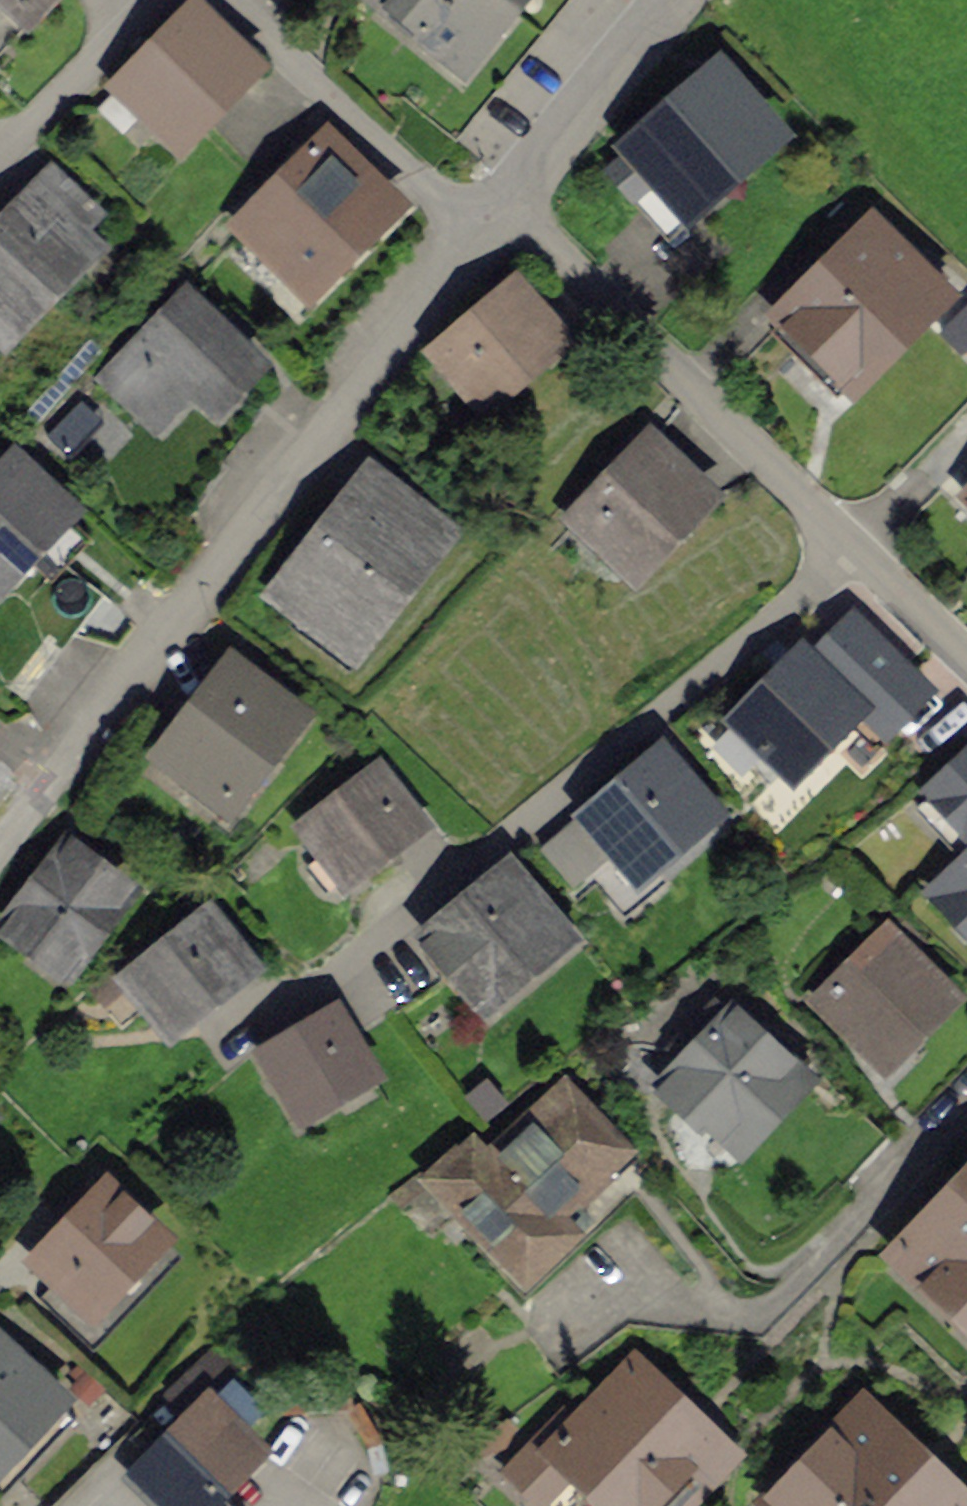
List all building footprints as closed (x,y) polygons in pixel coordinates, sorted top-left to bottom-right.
[(28,48),(69,0),(0,0),(0,24),(28,48)] [(464,105),(555,0),(342,0),(464,105)] [(252,73),(188,14),(117,90),(180,150),(252,73)] [(775,140),(718,75),(612,168),(669,233),(775,140)] [(393,207),(328,142),(245,225),(311,290),(393,207)] [(30,185),(0,213),(0,359),(103,261),(30,185)] [(943,304),(867,228),(765,329),(841,405),(943,304)] [(254,371),(176,291),(75,387),(152,468),(254,371)] [(558,345),(517,296),(446,355),(487,404),(558,345)] [(712,506),(649,444),(578,517),(641,578),(712,506)] [(2,457),(0,458),(0,600),(73,531),(2,457)] [(444,539),(365,476),(275,591),(354,653),(444,539)] [(951,515),(966,530),(966,498),(951,515)] [(868,625),(837,655),(872,692),(904,661),(868,625)] [(303,712),(222,649),(140,753),(221,816),(303,712)] [(804,650),(722,723),(787,795),(869,722),(804,650)] [(711,830),(649,754),(554,831),(616,907),(711,830)] [(426,834),(388,772),(294,829),(333,892),(426,834)] [(71,841),(0,913),(0,931),(55,984),(135,903),(71,841)] [(966,919),(966,862),(938,888),(966,919)] [(571,942),(511,873),(432,940),(491,1009),(571,942)] [(262,988),(217,922),(113,993),(158,1059),(262,988)] [(947,1016),(880,948),(808,1018),(875,1086),(947,1016)] [(806,1079),(731,1013),(662,1090),(737,1156),(806,1079)] [(336,1017),(263,1059),(297,1117),(370,1075),(336,1017)] [(623,1167),(545,1088),(436,1194),(514,1273),(623,1167)] [(897,1256),(966,1324),(966,1184),(897,1256)] [(168,1251),(95,1194),(23,1286),(96,1343),(168,1251)] [(0,1344),(0,1474),(65,1406),(0,1344)] [(640,1365),(525,1476),(555,1505),(696,1505),(738,1466),(640,1365)] [(214,1392),(121,1482),(144,1505),(236,1505),(282,1462),(214,1392)] [(862,1407),(765,1505),(964,1505),(862,1407)]
